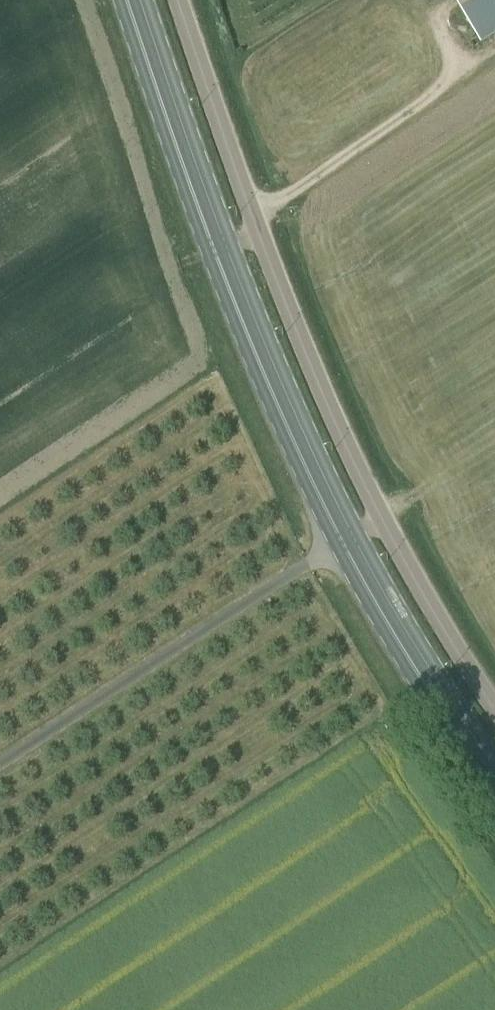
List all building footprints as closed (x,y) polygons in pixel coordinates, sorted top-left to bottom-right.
[(494,33),(494,0),(454,0),(481,42),(494,33)]
